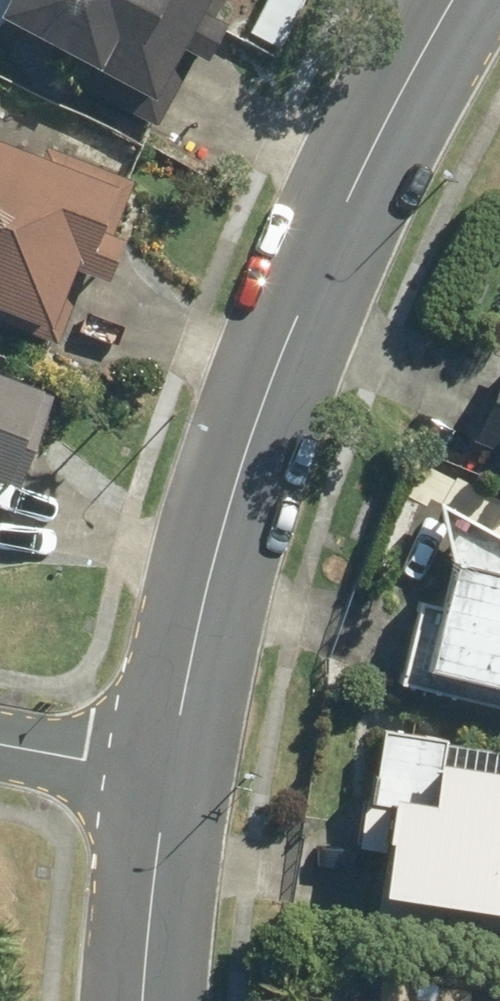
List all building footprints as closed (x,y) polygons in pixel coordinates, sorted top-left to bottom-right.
[(13,0),(0,0),(0,24),(5,15),(13,0)] [(171,138),(240,12),(217,0),(13,0),(5,15),(89,62),(75,86),(171,138)] [(0,130),(0,308),(58,329),(80,267),(117,281),(152,185),(0,130)] [(16,483),(52,384),(0,365),(0,477),(16,483)] [(475,437),(499,448),(499,378),(475,437)] [(461,557),(452,601),(421,595),(402,688),(499,708),(499,565),(461,557)] [(412,752),(393,886),(499,901),(499,764),(412,752)] [(384,991),(383,1000),(493,1000),(384,991)]
